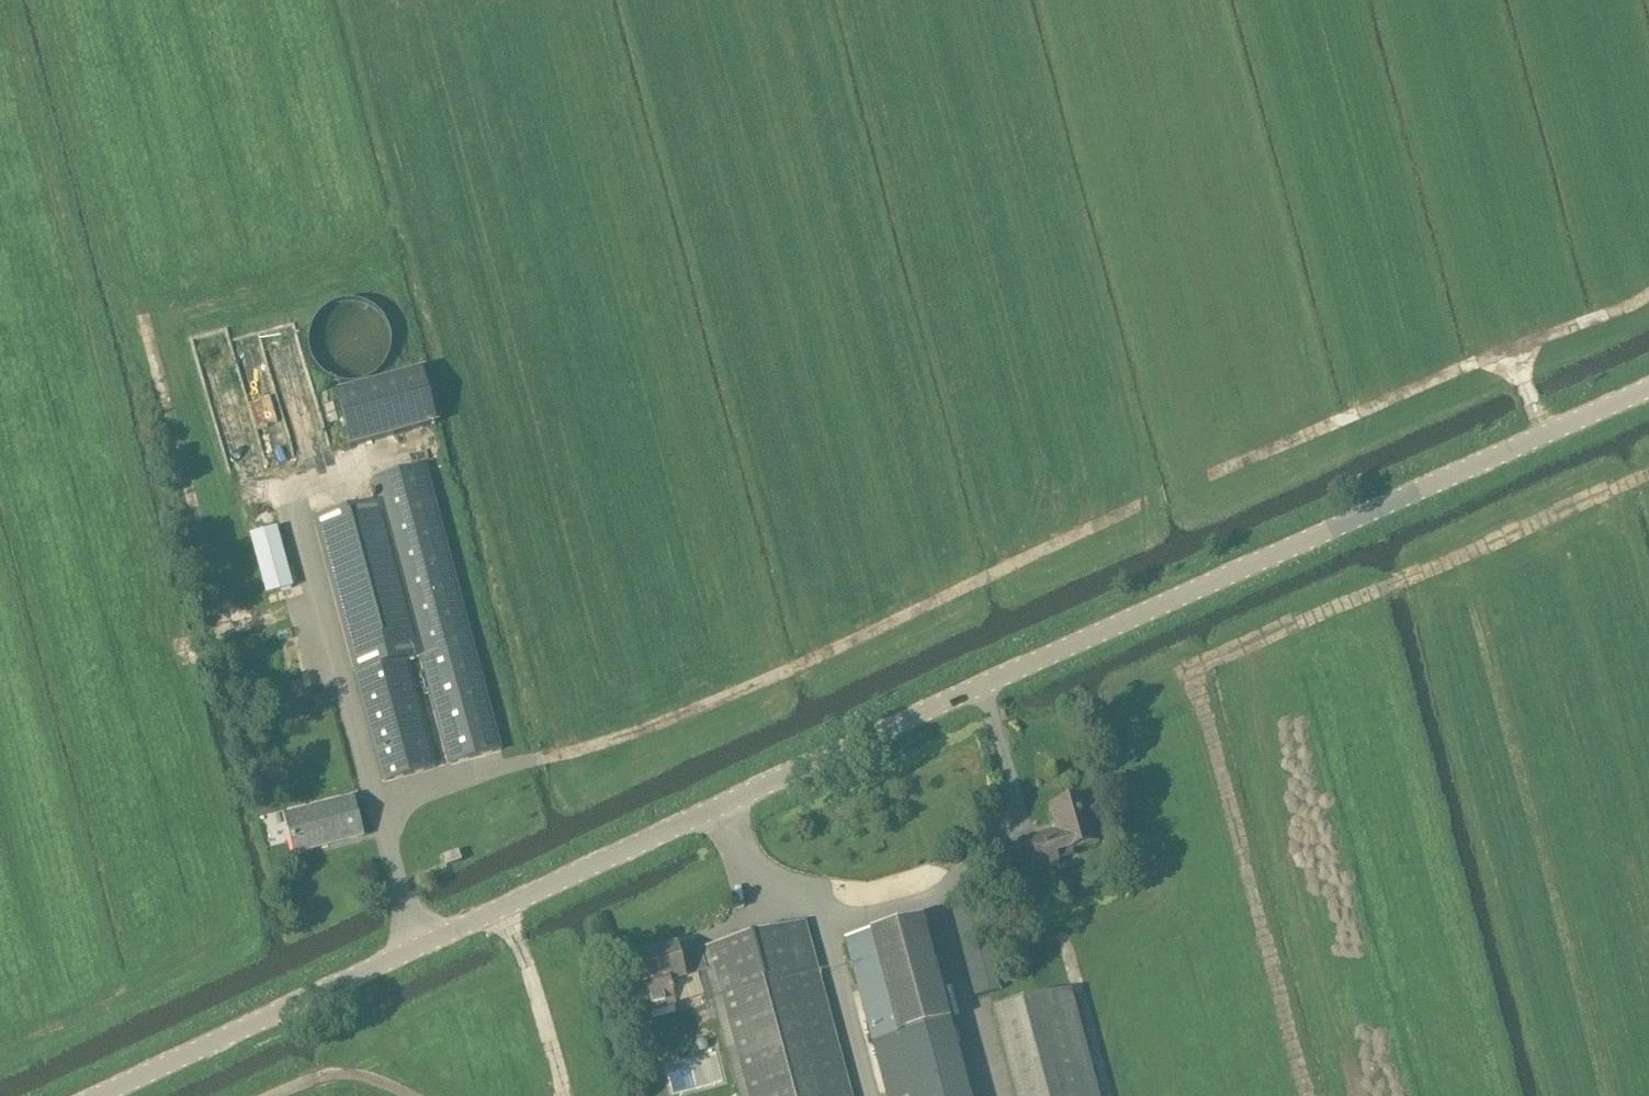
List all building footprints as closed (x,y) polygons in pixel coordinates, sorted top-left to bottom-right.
[(423,375),(337,397),(350,450),(436,428),(423,375)] [(423,657),(419,658),(424,677),(425,677),(448,765),(503,751),(474,645),(426,465),(371,479),(377,502),(381,501),(423,657)] [(381,501),(377,502),(312,519),(354,675),(409,660),(419,658),(423,657),(381,501)] [(278,532),(250,539),(266,600),(294,592),(278,532)] [(409,660),(354,675),(382,783),(437,769),(409,660)] [(1055,854),(1099,843),(1087,797),(1050,807),(1054,825),(1049,834),(1018,842),(1027,874),(1058,865),(1055,854)] [(352,799),(286,816),(296,854),(362,837),(352,799)] [(458,851),(443,856),(447,866),(462,861),(458,851)] [(922,919),(845,940),(887,1095),(970,1095),(922,919)] [(738,1095),(852,1095),(805,922),(701,949),(702,952),(679,958),(676,947),(629,960),(638,992),(639,992),(645,1013),(674,1005),(672,995),(674,994),(673,989),(671,990),(669,984),(686,979),(686,978),(705,973),(738,1095)] [(991,1012),(1014,1095),(1100,1095),(1071,991),(991,1012)]
